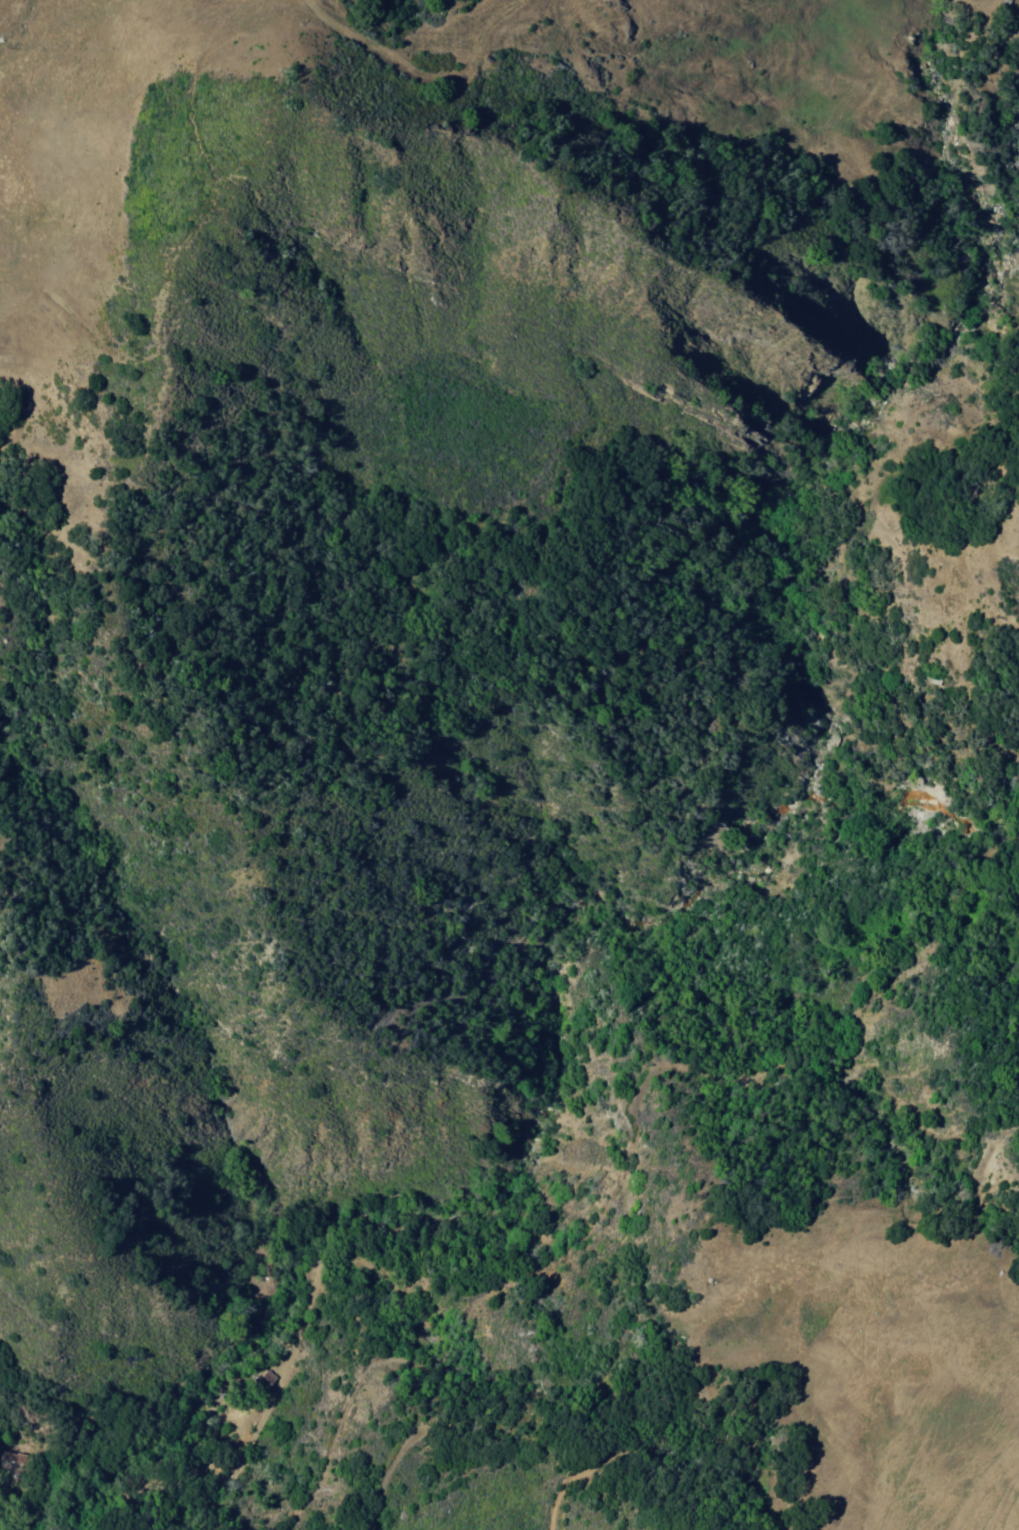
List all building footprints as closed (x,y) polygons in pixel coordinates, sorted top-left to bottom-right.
[(274,1378),(265,1370),(256,1379),(266,1388),(274,1378)] [(273,1370),(283,1380),(272,1390),(263,1379),(273,1370)] [(9,1443),(40,1450),(34,1476),(4,1469),(9,1443)]
